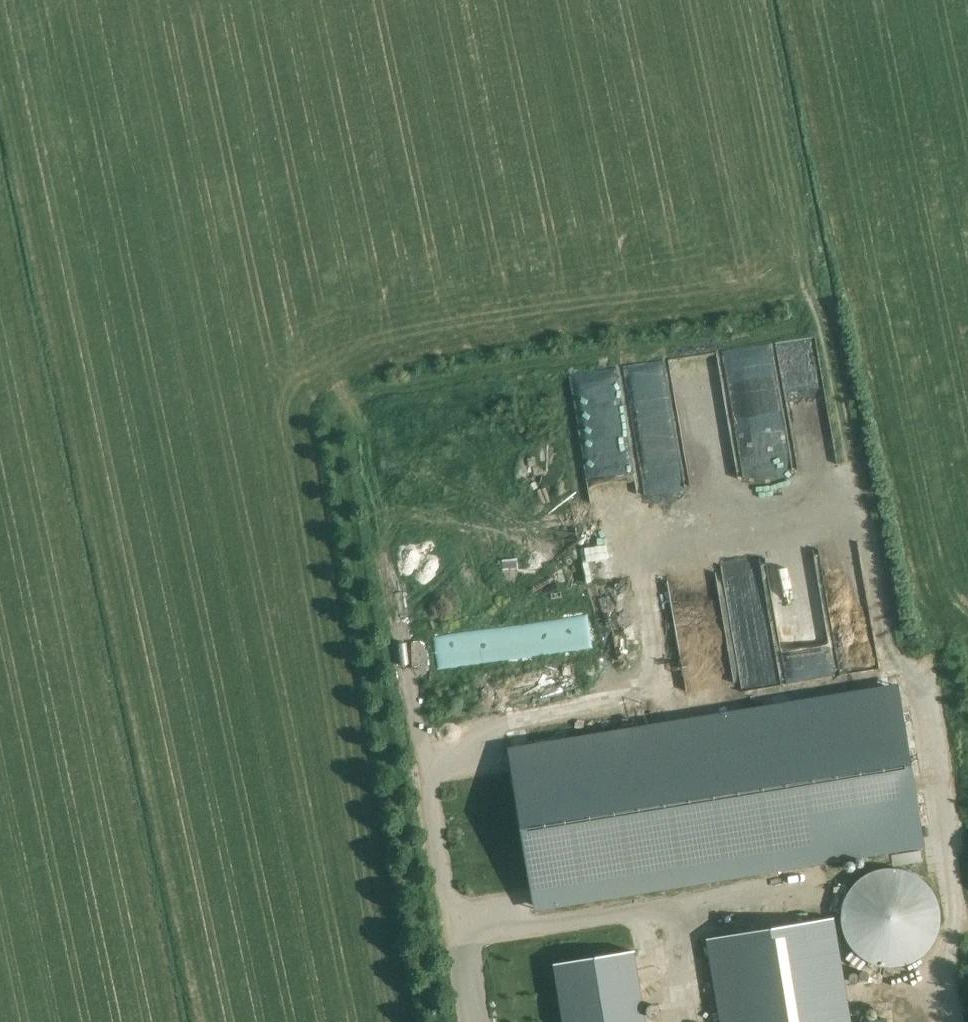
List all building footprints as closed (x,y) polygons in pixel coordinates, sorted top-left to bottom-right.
[(791,442),(682,442),(640,442),(640,481),(790,481),(791,442)] [(899,683),(507,747),(534,911),(926,847),(899,683)] [(928,884),(926,882),(922,879),(918,876),(913,873),(909,871),(904,870),(899,869),(894,868),(889,868),(883,869),(878,870),(873,871),(869,873),(864,876),(860,879),(856,882),(853,886),(850,890),(847,895),(845,900),(844,905),(843,910),(842,915),(842,917),(842,922),(843,927),(844,932),(844,933),(846,937),(848,942),(851,946),(855,950),(858,954),(862,957),(867,960),(871,962),(876,964),(881,965),(886,966),(891,966),(896,966),(901,965),(906,964),(911,962),(916,960),(920,957),(924,954),(928,950),(931,946),(934,942),(936,937),(938,932),(939,927),(940,922),(940,917),(940,912),(939,907),(938,902),(936,897),(934,893),(931,888),(928,884)] [(835,919),(706,940),(719,1021),(851,1021),(835,919)] [(553,964),(563,1021),(646,1021),(634,950),(553,964)]
